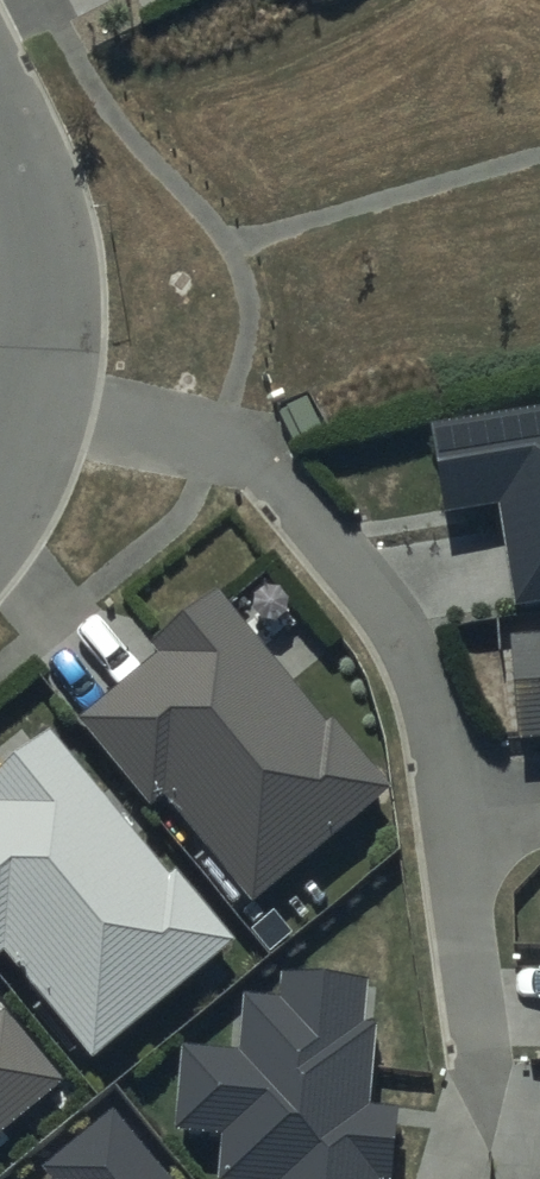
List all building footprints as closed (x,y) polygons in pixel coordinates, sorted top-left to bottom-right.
[(432,426),(446,514),(498,505),(514,607),(539,603),(539,408),(432,426)] [(325,718),(218,589),(155,641),(162,650),(79,719),(148,803),(163,791),(251,898),(391,783),(332,712),(325,718)] [(513,635),(520,741),(539,740),(539,633),(513,635)] [(51,734),(0,775),(0,954),(6,950),(91,1055),(232,942),(175,871),(166,878),(51,734)] [(282,972),(281,996),(244,994),(240,1052),(182,1048),(176,1131),(221,1134),(218,1178),(375,1178),(386,1178),(391,1178),(396,1107),(368,1106),(374,1023),(361,1022),(364,977),(282,972)] [(0,1015),(0,1130),(63,1078),(7,1011),(1,1016),(0,1015)] [(113,1108),(42,1167),(52,1178),(171,1178),(113,1108)]
